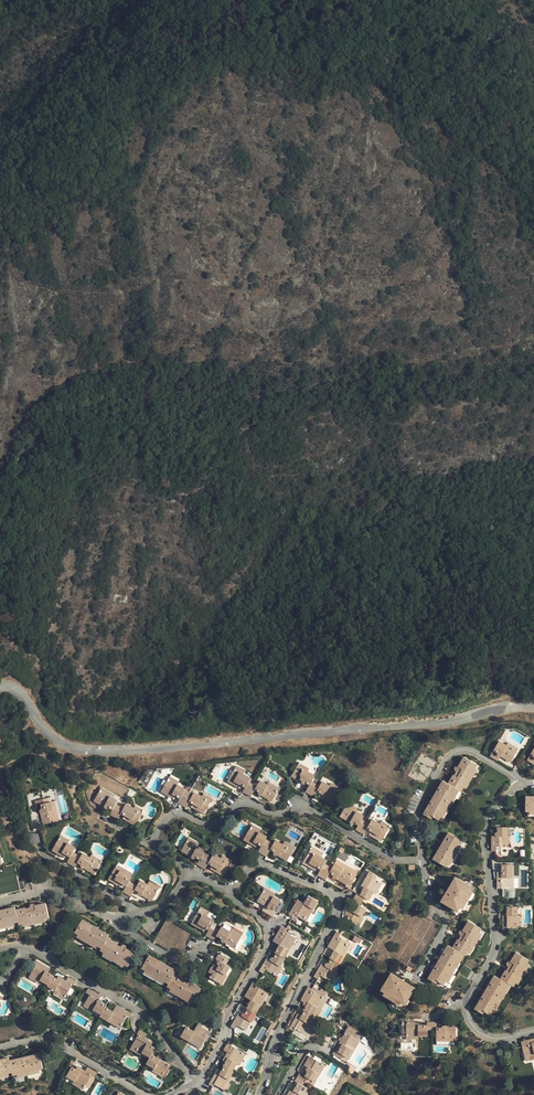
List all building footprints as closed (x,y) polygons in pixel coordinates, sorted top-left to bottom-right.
[(499,741),(490,756),(498,760),(501,756),(506,759),(508,757),(512,759),(517,751),(507,745),(499,741)] [(509,742),(507,745),(517,751),(519,748),(509,742)] [(422,752),(407,776),(421,783),(424,785),(438,762),(422,752)] [(433,798),(423,814),(431,819),(433,817),(439,820),(441,817),(446,808),(448,809),(452,803),(450,802),(457,789),(460,790),(461,791),(477,764),(464,757),(459,766),(462,769),(457,777),(454,775),(453,775),(448,784),(443,781),(436,793),(442,797),(439,802),(433,798)] [(299,763),(297,766),(308,772),(310,769),(299,763)] [(310,785),(306,792),(310,795),(316,784),(312,782),(315,776),(308,772),(297,766),(292,775),(297,777),(296,779),(302,783),(302,784),(303,784),(304,785),(304,784),(305,784),(306,783),(310,785)] [(245,788),(243,792),(247,795),(253,784),(249,782),(251,778),(243,774),(234,769),(228,780),(236,784),(235,786),(240,789),(241,786),(245,788)] [(170,775),(168,778),(178,784),(179,781),(170,775)] [(180,797),(177,802),(181,805),(189,791),(185,789),(185,788),(178,784),(168,778),(162,789),(169,793),(168,795),(174,799),(176,795),(180,797)] [(253,784),(247,795),(251,797),(255,790),(259,792),(258,793),(258,794),(259,795),(259,796),(260,796),(261,796),(262,795),(263,794),(265,795),(263,797),(267,799),(269,797),(273,799),(277,791),(267,785),(260,782),(257,787),(253,784)] [(269,782),(267,785),(277,791),(279,788),(269,782)] [(316,784),(310,795),(314,797),(317,791),(321,794),(319,797),(325,800),(326,799),(332,802),(339,791),(330,786),(322,782),(320,786),(316,784)] [(100,787),(98,790),(109,796),(110,793),(100,787)] [(457,789),(450,802),(452,803),(453,803),(460,790),(457,789)] [(110,809),(108,813),(112,816),(118,805),(114,803),(116,800),(109,796),(98,790),(93,799),(98,802),(96,803),(100,806),(101,804),(103,805),(103,806),(103,807),(103,808),(104,809),(105,809),(106,808),(107,807),(110,809)] [(189,791),(181,805),(186,807),(189,801),(193,803),(191,807),(196,810),(198,808),(204,811),(210,800),(202,796),(194,792),(193,793),(189,791)] [(433,798),(439,802),(442,797),(436,793),(433,798)] [(526,811),(533,811),(533,796),(526,796),(526,811)] [(118,805),(112,816),(116,818),(120,812),(123,814),(121,818),(127,821),(128,819),(135,823),(141,812),(132,807),(124,803),(122,807),(118,805)] [(348,804),(346,807),(357,813),(358,810),(348,804)] [(359,825),(356,830),(360,832),(366,822),(362,819),(364,816),(357,813),(346,807),(341,815),(346,818),(345,820),(351,823),(351,824),(352,825),(353,824),(354,824),(355,823),(359,825)] [(30,818),(33,830),(38,829),(36,823),(39,822),(40,823),(40,824),(41,824),(42,824),(43,824),(43,823),(56,820),(54,808),(41,811),(33,813),(35,817),(30,818)] [(366,822),(360,832),(364,835),(367,829),(371,831),(369,835),(375,838),(376,836),(382,840),(388,829),(380,824),(372,820),(370,824),(366,822)] [(252,825),(251,828),(260,833),(262,830),(252,825)] [(492,836),(492,851),(496,851),(496,847),(506,847),(506,836),(507,836),(507,827),(498,827),(498,831),(497,832),(496,832),(495,833),(495,834),(495,835),(496,836),(492,836)] [(262,846),(258,852),(263,855),(270,840),(267,838),(268,837),(260,833),(251,828),(245,839),(251,842),(250,844),(256,848),(258,844),(262,846)] [(439,849),(433,859),(446,867),(461,840),(449,833),(444,841),(448,843),(443,852),(439,849)] [(60,834),(58,837),(68,843),(70,839),(60,834)] [(69,856),(66,861),(70,864),(76,854),(72,851),(75,846),(68,843),(58,837),(51,849),(64,857),(65,854),(69,856)] [(188,838),(186,841),(197,847),(199,844),(188,838)] [(270,840),(263,855),(267,857),(271,849),(275,851),(275,852),(274,853),(274,854),(275,855),(276,855),(277,855),(278,855),(279,853),(280,854),(279,857),(286,860),(288,857),(289,858),(294,850),(284,844),(276,840),(274,842),(270,840)] [(198,860),(196,865),(200,867),(207,855),(203,852),(204,851),(197,847),(186,841),(181,850),(186,852),(185,854),(189,857),(189,855),(191,856),(190,857),(191,858),(191,859),(192,859),(193,860),(194,859),(195,858),(198,860)] [(285,841),(284,844),(294,850),(295,846),(285,841)] [(448,843),(444,841),(439,849),(443,852),(448,843)] [(312,848),(310,851),(322,858),(324,855),(312,848)] [(321,870),(317,876),(322,878),(328,867),(324,865),(326,861),(322,858),(310,851),(304,862),(310,866),(309,868),(315,871),(317,868),(321,870)] [(76,854),(70,864),(75,866),(77,861),(81,863),(80,864),(81,866),(81,867),(82,867),(83,867),(84,867),(94,873),(100,863),(89,856),(82,852),(80,856),(76,854)] [(91,853),(89,856),(100,863),(102,859),(91,853)] [(207,855),(200,867),(204,869),(207,864),(211,866),(209,869),(215,872),(215,871),(223,875),(229,864),(220,859),(212,855),(211,857),(207,855)] [(222,855),(220,859),(229,864),(231,861),(222,855)] [(21,890),(19,882),(15,862),(5,864),(0,865),(0,895),(21,890)] [(117,864),(115,867),(124,872),(126,869),(117,864)] [(328,867),(322,878),(326,880),(330,873),(334,875),(333,876),(333,877),(333,878),(334,879),(335,879),(336,879),(342,882),(343,881),(348,883),(352,874),(342,868),(335,864),(332,868),(328,866),(328,867)] [(497,878),(497,888),(502,888),(514,888),(514,877),(513,877),(513,864),(502,864),(502,869),(502,872),(497,872),(497,878)] [(342,868),(352,874),(354,871),(344,865),(342,868)] [(126,886),(123,891),(127,893),(133,882),(129,880),(131,876),(124,872),(115,867),(108,879),(120,887),(122,884),(126,886)] [(357,893),(355,897),(362,902),(365,898),(369,900),(373,893),(376,895),(383,884),(368,875),(359,889),(362,891),(360,894),(357,893)] [(449,889),(441,901),(458,911),(472,887),(455,877),(450,886),(459,890),(457,893),(449,889)] [(133,882),(127,893),(131,896),(134,891),(137,892),(137,894),(138,895),(138,896),(139,896),(150,902),(157,892),(146,886),(139,882),(137,885),(133,882)] [(148,882),(146,886),(157,892),(158,888),(148,882)] [(264,888),(262,891),(273,897),(275,894),(264,888)] [(266,907),(264,911),(272,915),(274,911),(282,898),(275,894),(273,897),(262,891),(258,900),(262,902),(261,904),(264,906),(266,907)] [(295,902),(288,914),(293,916),(294,913),(295,912),(298,914),(297,915),(304,919),(308,910),(311,912),(314,908),(313,908),(317,900),(308,895),(304,903),(303,902),(300,905),(295,902)] [(362,902),(355,897),(352,901),(358,904),(355,909),(354,908),(353,908),(353,909),(352,910),(352,911),(353,911),(352,914),(347,910),(345,914),(349,916),(346,919),(354,924),(359,915),(362,917),(366,909),(360,905),(362,902)] [(19,921),(20,923),(50,916),(46,902),(35,905),(36,909),(27,911),(26,908),(26,907),(16,910),(19,921)] [(19,921),(16,910),(16,906),(6,909),(7,913),(0,915),(0,925),(19,921)] [(502,921),(502,929),(507,930),(508,927),(518,927),(517,916),(517,906),(507,906),(507,913),(503,913),(502,921)] [(209,929),(206,935),(210,938),(216,927),(212,925),(215,920),(207,916),(198,911),(192,922),(199,926),(198,927),(204,931),(206,927),(209,929)] [(359,915),(354,924),(357,925),(362,917),(359,915)] [(168,917),(154,940),(179,955),(193,932),(179,923),(168,917)] [(83,920),(76,933),(103,948),(108,938),(110,935),(101,930),(99,934),(91,929),(93,926),(83,920)] [(462,954),(464,955),(466,956),(481,929),(469,921),(463,931),(466,933),(462,942),(458,940),(458,939),(453,948),(448,945),(441,957),(441,958),(448,962),(444,966),(439,963),(438,962),(428,979),(436,983),(437,981),(443,985),(446,981),(451,973),(452,974),(456,967),(455,966),(462,954)] [(101,930),(93,926),(91,929),(99,934),(101,930)] [(216,927),(210,938),(214,940),(217,935),(222,938),(221,940),(222,940),(222,941),(223,942),(225,942),(226,940),(228,942),(227,943),(230,945),(232,943),(237,946),(242,937),(232,931),(222,926),(220,929),(216,927)] [(280,945),(275,953),(276,954),(284,958),(289,950),(289,951),(292,946),(289,945),(294,937),(284,931),(286,929),(282,926),(273,941),(280,945)] [(233,928),(232,931),(242,937),(243,934),(233,928)] [(334,951),(330,958),(331,959),(339,964),(344,956),(341,954),(348,942),(339,936),(341,934),(337,932),(330,943),(334,946),(333,950),(334,951)] [(103,948),(101,951),(127,966),(135,953),(125,948),(123,951),(115,947),(117,944),(117,943),(108,938),(103,948)] [(351,943),(348,942),(341,954),(344,956),(351,943)] [(484,993),(475,1009),(482,1013),(484,1011),(490,1015),(492,1012),(497,1002),(499,1003),(503,997),(501,996),(509,983),(511,985),(514,987),(529,960),(516,952),(511,962),(514,964),(509,972),(506,970),(501,979),(494,975),(487,988),(488,988),(494,992),(491,997),(485,993),(484,993)] [(150,954),(143,967),(169,983),(175,973),(177,970),(168,965),(166,969),(157,964),(160,960),(150,954)] [(267,958),(260,971),(264,974),(266,970),(275,975),(281,966),(285,958),(284,958),(276,954),(274,958),(273,958),(272,958),(271,959),(271,960),(267,958)] [(457,968),(464,955),(462,954),(455,966),(456,967),(457,968)] [(213,974),(210,977),(220,983),(225,973),(226,974),(231,966),(227,964),(229,960),(219,955),(216,959),(218,959),(222,962),(221,962),(220,962),(220,963),(219,963),(219,964),(220,965),(220,966),(218,970),(213,967),(212,966),(209,972),(213,974)] [(453,974),(451,979),(466,988),(480,964),(470,958),(466,956),(464,955),(457,968),(453,974)] [(441,958),(439,963),(444,966),(448,962),(441,958)] [(218,959),(213,967),(218,970),(220,966),(220,965),(219,964),(219,963),(220,963),(220,962),(221,962),(222,962),(218,959)] [(318,970),(314,977),(318,979),(320,975),(330,981),(335,972),(339,964),(331,959),(328,964),(327,964),(326,964),(325,964),(325,965),(325,966),(326,967),(327,967),(325,969),(320,966),(318,970)] [(36,960),(33,965),(36,966),(31,974),(41,980),(49,984),(53,977),(54,975),(49,973),(51,969),(36,960)] [(166,969),(168,965),(160,960),(157,964),(166,969)] [(281,966),(275,975),(278,977),(283,967),(281,966)] [(169,983),(168,985),(195,1001),(202,988),(192,983),(190,986),(182,981),(183,978),(184,978),(175,973),(169,983)] [(225,973),(220,983),(223,984),(228,975),(225,973)] [(41,980),(31,974),(29,977),(39,983),(41,980)] [(391,974),(381,990),(405,1004),(415,988),(406,983),(402,991),(399,989),(403,981),(391,974)] [(49,984),(48,986),(55,990),(66,996),(72,987),(70,987),(72,984),(73,985),(74,985),(77,981),(69,977),(67,980),(59,976),(57,979),(53,977),(49,984)] [(251,1001),(247,1008),(248,1009),(256,1014),(268,993),(256,986),(257,984),(253,981),(247,993),(251,996),(249,999),(251,1001)] [(509,983),(501,996),(503,997),(504,997),(511,985),(509,983)] [(306,1006),(304,1010),(304,1011),(313,1015),(317,1008),(323,997),(312,990),(312,989),(308,987),(304,995),(307,997),(303,1005),(306,1006)] [(90,998),(86,1004),(91,1007),(91,1006),(96,1009),(95,1010),(102,1014),(106,1007),(107,1006),(102,1003),(102,1002),(103,1002),(102,1001),(102,1000),(101,1000),(100,1000),(99,1001),(102,996),(89,988),(87,992),(91,995),(93,996),(91,999),(90,998)] [(488,988),(485,993),(491,997),(494,992),(488,988)] [(65,999),(66,996),(55,990),(54,993),(65,999)] [(326,999),(323,997),(317,1008),(320,1009),(326,999)] [(497,1002),(492,1012),(495,1013),(500,1004),(497,1002)] [(106,1007),(102,1014),(101,1016),(108,1020),(108,1021),(113,1023),(114,1021),(123,1026),(128,1017),(130,1018),(132,1014),(117,1005),(113,1012),(106,1007)] [(235,1019),(231,1027),(235,1029),(237,1025),(247,1031),(252,1021),(256,1014),(248,1009),(246,1014),(245,1014),(244,1013),(243,1013),(242,1014),(242,1015),(243,1016),(243,1017),(238,1014),(235,1019)] [(291,1026),(290,1028),(294,1031),(295,1028),(307,1035),(312,1025),(309,1023),(314,1016),(313,1015),(304,1011),(302,1016),(298,1014),(291,1026)] [(38,1032),(33,1014),(0,1022),(0,1041),(38,1032)] [(252,1021),(247,1031),(250,1032),(255,1023),(252,1021)] [(432,1031),(432,1022),(427,1022),(427,1025),(423,1025),(423,1021),(406,1021),(406,1025),(406,1036),(418,1036),(427,1036),(427,1031),(432,1031)] [(432,1022),(432,1031),(437,1031),(436,1038),(445,1038),(456,1038),(456,1027),(452,1026),(452,1022),(448,1022),(448,1028),(446,1028),(446,1027),(445,1027),(445,1026),(444,1026),(443,1026),(442,1026),(442,1027),(442,1028),(437,1028),(437,1022),(432,1022)] [(188,1028),(183,1036),(190,1041),(201,1047),(208,1036),(210,1031),(202,1027),(200,1031),(194,1027),(192,1030),(188,1028)] [(137,1037),(132,1046),(143,1052),(151,1056),(152,1054),(155,1048),(151,1045),(153,1042),(147,1039),(147,1040),(144,1039),(145,1038),(147,1034),(140,1030),(138,1033),(139,1034),(140,1035),(138,1037),(137,1037)] [(335,1050),(332,1054),(341,1059),(344,1055),(347,1057),(351,1050),(357,1039),(345,1032),(337,1046),(340,1048),(338,1052),(335,1050)] [(361,1041),(357,1039),(351,1050),(355,1051),(361,1041)] [(529,1058),(533,1056),(533,1040),(532,1040),(532,1039),(531,1039),(521,1042),(522,1047),(523,1049),(526,1048),(529,1058)] [(200,1050),(201,1047),(190,1041),(188,1044),(200,1050)] [(226,1062),(224,1066),(233,1071),(237,1063),(243,1052),(232,1046),(232,1044),(228,1042),(224,1050),(227,1052),(223,1060),(226,1062)] [(143,1052),(132,1046),(130,1049),(141,1055),(143,1052)] [(246,1054),(243,1052),(237,1063),(240,1065),(246,1054)] [(20,1058),(9,1061),(12,1072),(13,1075),(43,1068),(40,1054),(28,1056),(30,1061),(21,1063),(20,1058)] [(151,1056),(147,1063),(155,1068),(165,1074),(168,1069),(169,1065),(172,1067),(174,1063),(167,1058),(159,1054),(158,1057),(152,1054),(151,1056)] [(12,1072),(9,1061),(9,1058),(0,1060),(0,1075),(12,1072)] [(297,1077),(305,1081),(308,1078),(314,1081),(318,1073),(323,1064),(313,1058),(311,1062),(307,1059),(305,1063),(310,1066),(309,1068),(308,1068),(307,1068),(307,1069),(307,1070),(307,1071),(305,1076),(300,1073),(297,1077)] [(217,1069),(209,1084),(213,1086),(215,1084),(223,1089),(229,1079),(233,1071),(224,1066),(222,1072),(217,1069)] [(72,1067),(67,1076),(68,1077),(75,1080),(85,1086),(92,1075),(94,1076),(97,1072),(88,1067),(86,1071),(78,1067),(76,1070),(73,1068),(72,1067)] [(163,1077),(165,1074),(155,1068),(153,1071),(163,1077)] [(287,1094),(303,1094),(307,1088),(303,1085),(305,1081),(297,1077),(295,1081),(298,1083),(296,1087),(293,1085),(287,1094)] [(229,1079),(223,1089),(226,1091),(232,1081),(229,1079)] [(83,1090),(85,1086),(75,1080),(73,1084),(83,1090)]
